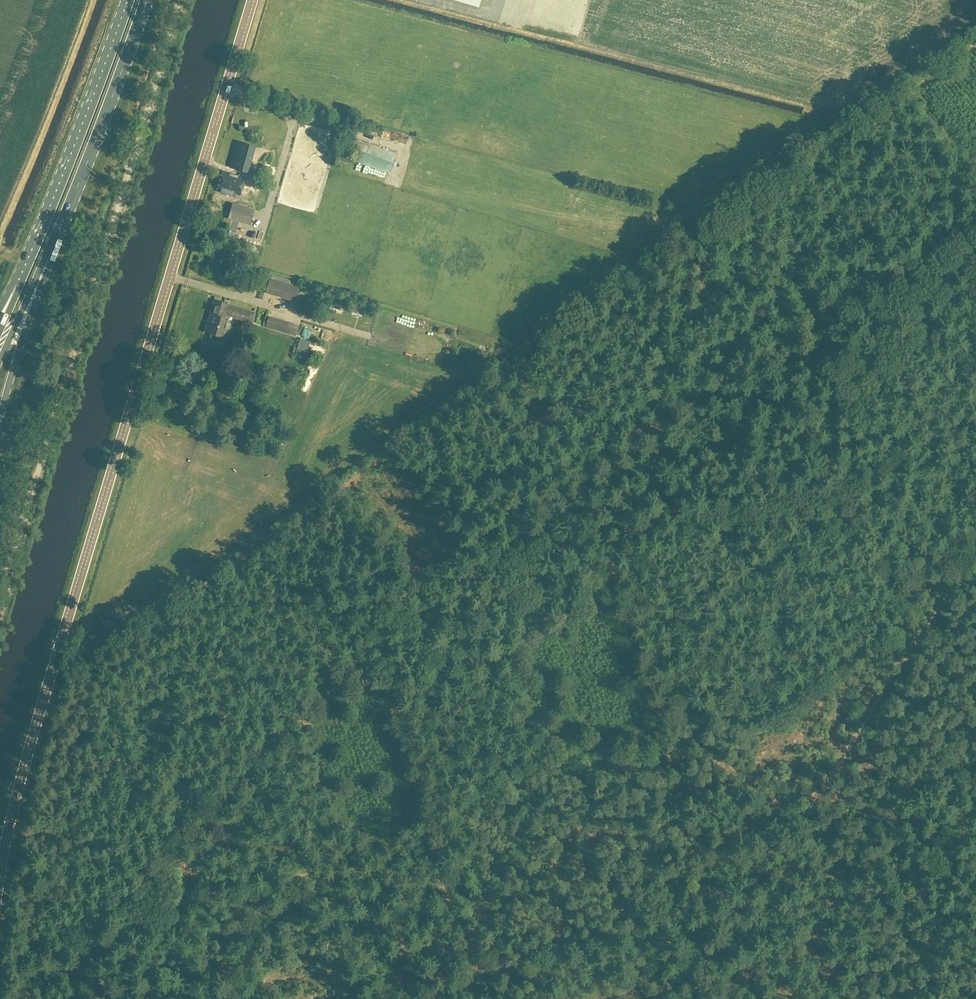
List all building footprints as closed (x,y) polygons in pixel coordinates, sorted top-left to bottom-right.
[(387,172),(393,157),(394,154),(353,138),(349,148),(355,149),(351,158),(370,166),(387,172)] [(230,167),(248,172),(255,147),(237,142),(230,167)] [(222,171),(218,189),(240,195),(245,178),(222,171)] [(253,211),(233,206),(230,218),(249,224),(253,211)] [(300,287),(270,277),(265,291),(296,301),(300,287)] [(206,332),(222,336),(227,319),(226,319),(227,315),(252,322),(255,313),(228,305),(229,305),(215,301),(206,332)]
